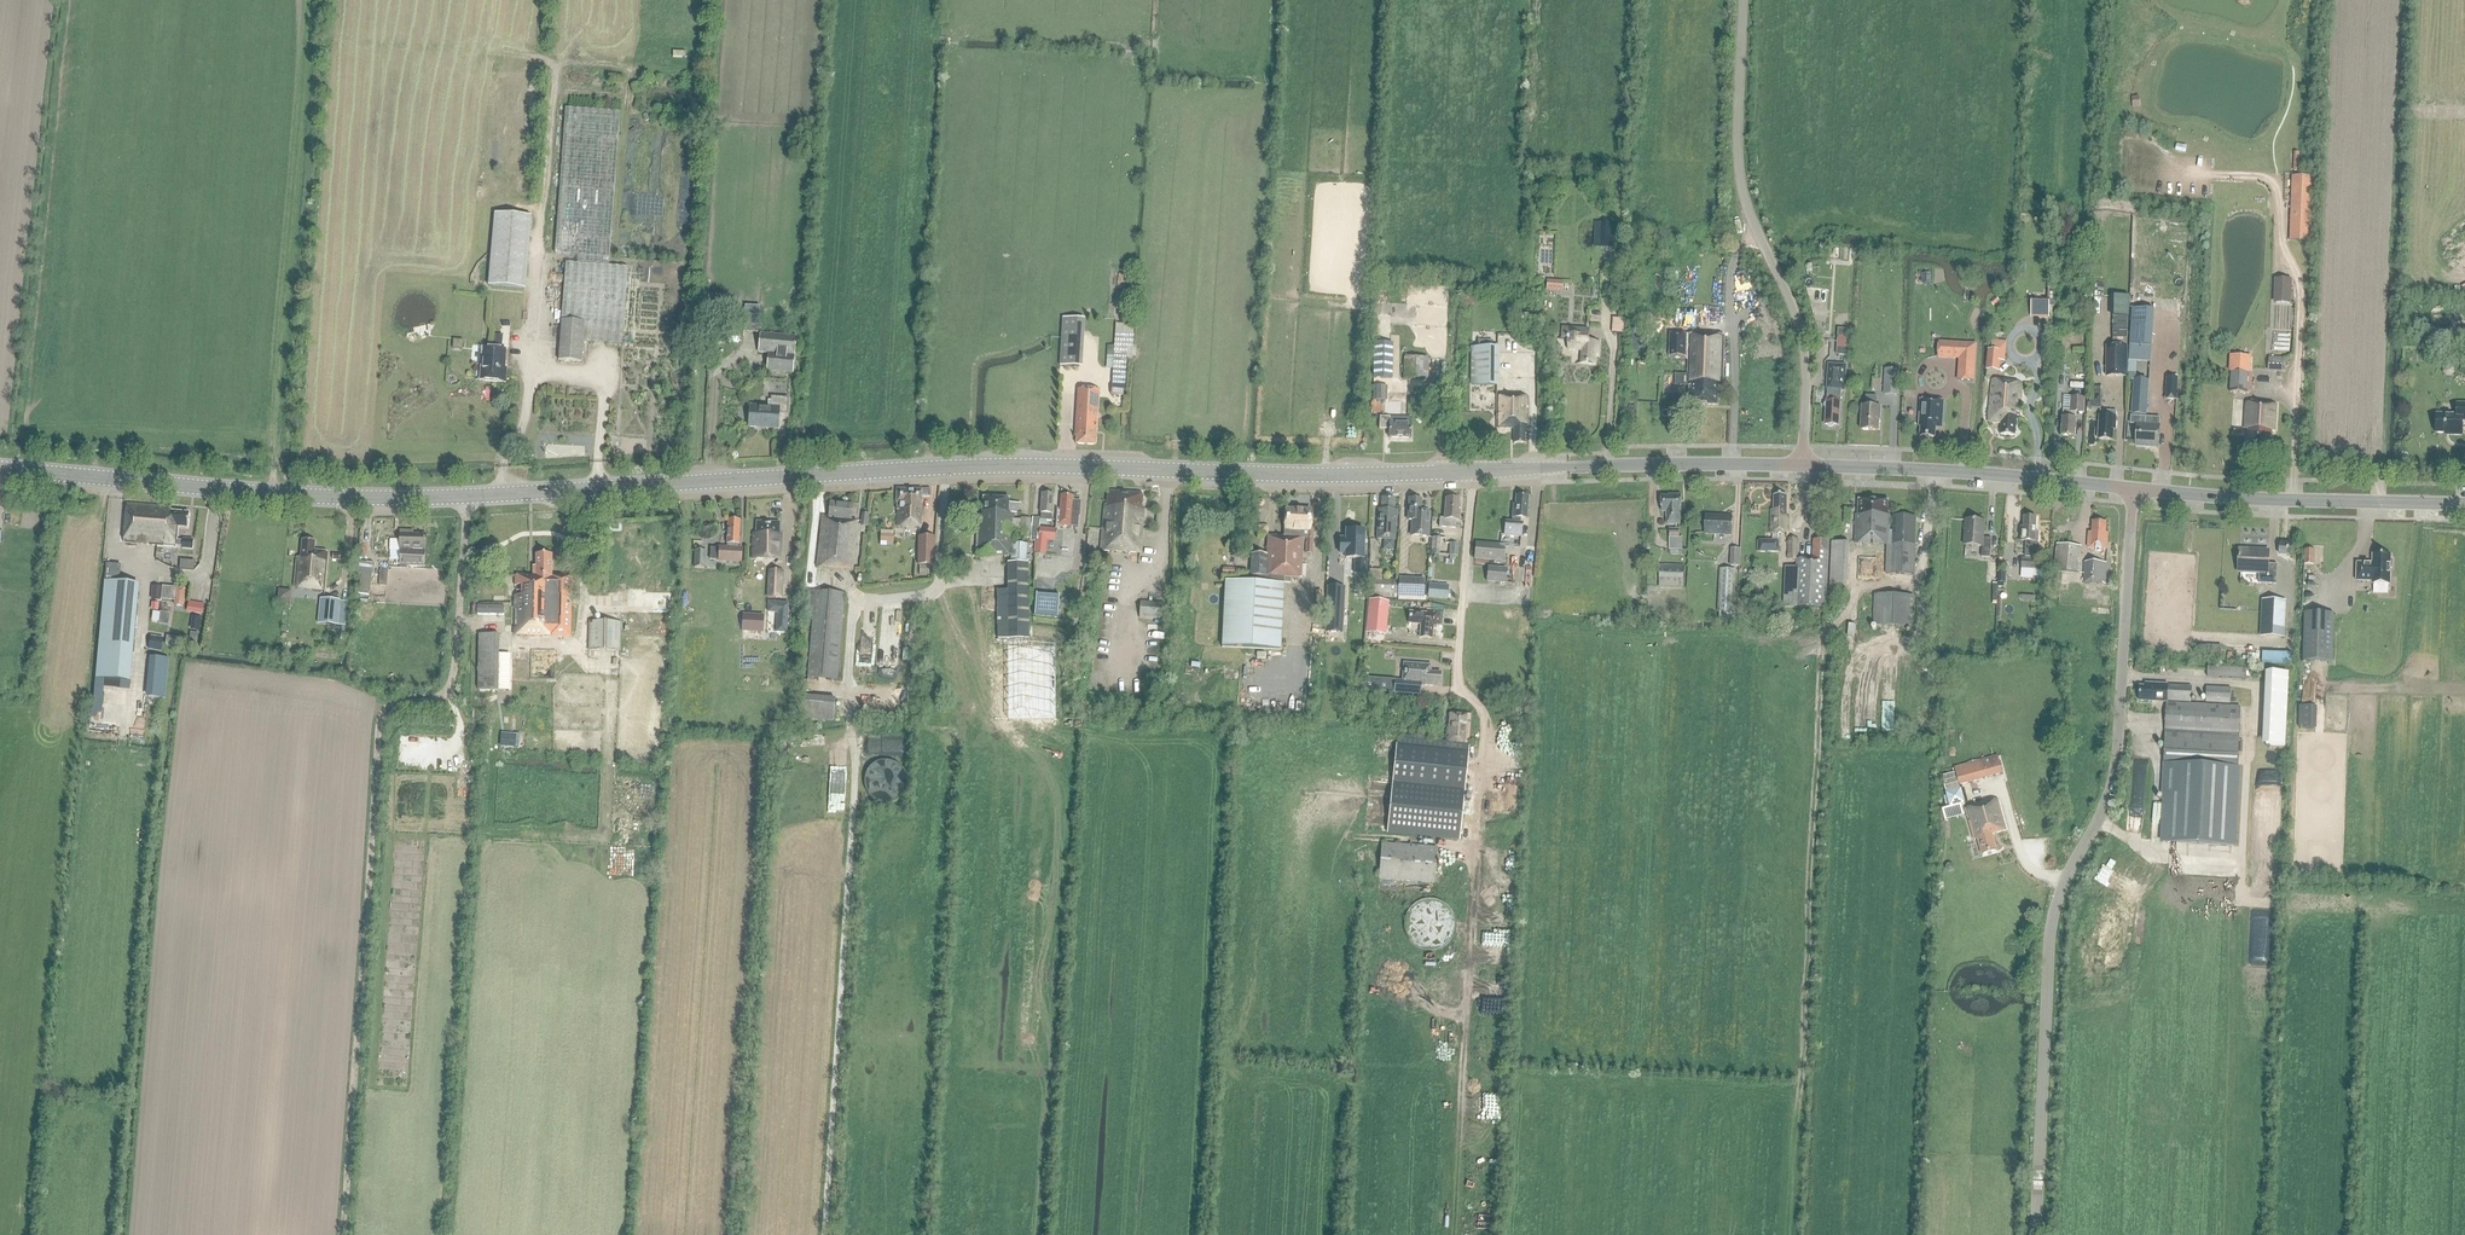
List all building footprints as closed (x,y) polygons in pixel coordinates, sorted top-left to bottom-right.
[(578,255),(578,263),(566,263),(558,360),(581,362),(583,342),(622,345),(628,267),(609,266),(620,112),(565,108),(555,253),(578,255)] [(528,191),(529,168),(517,168),(516,191),(528,191)] [(2297,177),(2295,240),(2309,240),(2311,178),(2297,177)] [(1601,222),(1600,250),(1612,250),(1612,222),(1601,222)] [(1844,261),(1845,249),(1830,248),(1829,260),(1844,261)] [(499,262),(490,261),(488,286),(506,287),(507,275),(498,274),(499,262)] [(1546,291),(1561,292),(1562,281),(1547,280),(1546,291)] [(2276,286),(2276,303),(2290,303),(2291,287),(2276,286)] [(2039,315),(2048,316),(2048,304),(2048,301),(2040,301),(2039,315)] [(743,326),(759,327),(760,306),(745,306),(743,326)] [(2130,345),(2152,346),(2154,310),(2132,308),(2130,345)] [(2113,317),(2113,338),(2127,339),(2127,317),(2113,317)] [(1059,366),(1082,367),(1084,319),(1062,318),(1059,366)] [(1133,325),(1115,324),(1111,396),(1124,396),(1126,359),(1135,360),(1136,346),(1132,345),(1133,325)] [(1614,332),(1624,333),(1624,326),(1615,325),(1614,332)] [(744,327),(728,326),(728,336),(743,337),(744,332),(744,327)] [(1563,328),(1563,339),(1568,339),(1568,343),(1569,343),(1568,350),(1582,351),(1581,363),(1575,362),(1575,363),(1595,365),(1595,356),(1598,356),(1599,342),(1587,341),(1587,332),(1589,332),(1589,330),(1563,328)] [(794,355),(796,337),(760,333),(758,353),(768,353),(766,370),(792,373),(794,356),(794,355)] [(1685,358),(1686,335),(1670,334),(1669,358),(1685,358)] [(1724,335),(1689,334),(1688,375),(1675,375),(1675,386),(1689,386),(1688,394),(1691,394),(1691,404),(1718,405),(1718,387),(1722,387),(1724,335)] [(1844,349),(1845,335),(1833,334),(1832,348),(1844,349)] [(1470,386),(1498,387),(1499,347),(1492,347),(1492,341),(1478,341),(1478,347),(1471,347),(1470,386)] [(1372,378),(1390,378),(1391,343),(1373,343),(1372,378)] [(1988,351),(1987,365),(1997,366),(1999,352),(2004,353),(2005,344),(1993,343),(1992,352),(1988,351)] [(1973,381),(1975,345),(1961,344),(1960,358),(1958,380),(1973,381)] [(2151,346),(2130,345),(2129,360),(2150,362),(2151,346)] [(2107,346),(2106,376),(2127,376),(2127,346),(2107,346)] [(483,348),(480,380),(505,382),(506,369),(504,368),(505,350),(483,348)] [(2283,358),(2268,357),(2268,371),(2282,372),(2283,358)] [(1404,358),(1403,378),(1425,379),(1426,358),(1404,358)] [(1930,365),(1930,377),(1946,377),(1946,361),(1939,361),(1939,365),(1930,365)] [(2231,362),(2229,392),(2247,393),(2248,373),(2248,363),(2231,362)] [(1834,425),(1839,425),(1841,390),(1844,390),(1845,366),(1828,365),(1827,389),(1831,389),(1830,401),(1826,401),(1826,402),(1824,404),(1823,407),(1826,409),(1825,424),(1826,424),(1828,427),(1831,427),(1834,425)] [(1898,377),(1899,370),(1885,369),(1884,376),(1884,391),(1898,392),(1898,377)] [(2177,398),(2177,377),(2166,377),(2165,398),(2164,398),(2164,399),(2178,399),(2178,398),(2177,398)] [(2021,383),(2011,382),(1992,379),(1988,422),(2001,423),(2000,435),(2014,436),(2016,416),(2019,416),(2021,383)] [(2133,379),(2131,414),(2146,415),(2148,380),(2133,379)] [(1373,400),(1387,400),(1387,386),(1373,386),(1373,400)] [(1098,410),(1099,390),(1077,388),(1074,434),(1076,434),(1075,444),(1095,445),(1096,430),(1098,430),(1099,410),(1098,410)] [(2091,388),(2090,407),(2101,408),(2101,388),(2091,388)] [(787,414),(788,398),(770,396),(770,407),(750,406),(748,427),(777,429),(778,413),(786,414),(787,414)] [(1513,443),(1524,443),(1524,432),(1527,432),(1528,396),(1496,396),(1496,428),(1513,428),(1513,443)] [(1860,430),(1878,430),(1879,415),(1880,415),(1880,407),(1876,406),(1876,396),(1866,396),(1865,406),(1862,406),(1860,430)] [(1920,426),(1920,436),(1934,437),(1935,426),(1942,427),(1943,401),(1920,399),(1918,426),(1920,426)] [(2061,436),(2074,437),(2075,418),(2075,412),(2083,413),(2084,400),(2071,400),(2070,410),(2063,409),(2063,417),(2062,417),(2061,436)] [(2247,429),(2246,445),(2270,447),(2271,431),(2274,431),(2276,405),(2246,403),(2244,429),(2247,429)] [(2451,435),(2461,436),(2462,420),(2464,420),(2464,403),(2456,403),(2456,414),(2436,414),(2435,433),(2451,434),(2451,435)] [(2098,439),(2112,440),(2113,429),(2115,429),(2116,411),(2100,410),(2099,416),(2098,439)] [(2160,418),(2145,417),(2130,416),(2130,423),(2137,424),(2135,446),(2158,448),(2160,425),(2159,425),(2160,418)] [(1389,438),(1410,438),(1410,418),(1379,417),(1379,429),(1389,430),(1389,438)] [(897,527),(921,527),(921,489),(896,489),(896,510),(897,510),(897,527)] [(930,490),(922,489),(922,497),(930,498),(930,490)] [(1100,550),(1140,554),(1144,506),(1142,506),(1143,495),(1107,492),(1106,505),(1104,505),(1100,550)] [(1052,514),(1053,495),(1042,493),(1040,513),(1040,520),(1046,520),(1051,521),(1051,514),(1052,514)] [(1059,509),(1057,508),(1055,526),(1056,526),(1056,525),(1077,527),(1079,502),(1072,501),(1073,496),(1060,495),(1059,509)] [(1503,535),(1521,536),(1522,523),(1519,522),(1520,518),(1526,518),(1528,496),(1516,495),(1515,505),(1513,505),(1512,517),(1514,517),(1513,522),(1504,521),(1503,535)] [(1681,512),(1681,495),(1669,496),(1669,497),(1662,497),(1662,496),(1662,512),(1662,511),(1667,511),(1667,524),(1679,524),(1679,511),(1680,511),(1680,512),(1681,512)] [(1789,533),(1789,517),(1786,517),(1786,495),(1774,495),(1773,510),(1771,510),(1770,533),(1773,533),(1773,540),(1758,540),(1758,551),(1778,551),(1778,533),(1789,533)] [(1009,503),(1009,499),(982,497),(982,515),(977,515),(971,515),(971,523),(977,523),(976,554),(1011,554),(1011,560),(1011,563),(1008,563),(1007,590),(998,590),(997,639),(1028,640),(1029,578),(1028,562),(1025,562),(1025,561),(1030,561),(1031,544),(1012,543),(1012,531),(1020,532),(1019,538),(1029,539),(1030,519),(1020,519),(1020,520),(1013,519),(1013,514),(1020,514),(1020,504),(1009,503)] [(1377,539),(1394,540),(1396,511),(1394,511),(1394,499),(1382,498),(1381,510),(1378,510),(1377,539)] [(1440,527),(1455,528),(1456,520),(1459,520),(1459,514),(1458,514),(1459,499),(1445,498),(1444,519),(1441,519),(1440,527)] [(1420,533),(1419,537),(1428,537),(1430,513),(1420,512),(1421,500),(1408,499),(1407,520),(1412,520),(1411,532),(1420,533)] [(1915,545),(1916,516),(1893,516),(1892,531),(1889,531),(1890,516),(1888,516),(1888,501),(1858,500),(1858,514),(1855,514),(1854,543),(1886,544),(1885,573),(1914,575),(1915,545)] [(967,512),(974,512),(975,502),(967,502),(967,512)] [(816,567),(852,572),(858,524),(855,524),(855,521),(851,520),(853,506),(830,503),(828,518),(822,517),(816,567)] [(126,504),(123,542),(176,547),(176,546),(182,546),(182,547),(192,548),(193,540),(182,539),(182,541),(176,540),(177,527),(188,528),(189,513),(170,512),(171,507),(126,504)] [(1236,507),(1232,511),(1236,516),(1240,513),(1236,507)] [(1852,514),(1852,508),(1844,508),(1843,524),(1850,525),(1851,514),(1852,514)] [(1301,578),(1303,538),(1306,538),(1306,553),(1312,554),(1313,530),(1309,530),(1309,524),(1310,524),(1310,510),(1289,509),(1288,523),(1289,523),(1288,529),(1291,529),(1290,537),(1267,536),(1266,555),(1251,554),(1250,576),(1252,576),(1252,582),(1224,581),(1221,647),(1281,650),(1284,583),(1290,583),(1290,578),(1301,578)] [(860,526),(868,527),(870,514),(862,513),(860,526)] [(1705,534),(1731,535),(1732,517),(1706,516),(1705,534)] [(2020,541),(2025,541),(2025,557),(2036,558),(2037,542),(2038,533),(2035,532),(2036,518),(2024,517),(2023,527),(2021,527),(2020,541)] [(1966,520),(1964,545),(1965,545),(1965,548),(1971,549),(1971,546),(1982,546),(1981,557),(1990,558),(1991,538),(1983,538),(1984,521),(1966,520)] [(728,531),(727,530),(726,543),(727,543),(727,548),(720,547),(719,548),(711,548),(710,560),(719,560),(734,561),(742,562),(743,548),(738,547),(738,544),(739,531),(738,531),(739,521),(728,521),(728,531)] [(2087,547),(2107,549),(2108,532),(2105,532),(2106,521),(2092,521),(2091,532),(2088,531),(2087,547)] [(781,534),(779,534),(779,523),(756,522),(756,533),(753,533),(752,550),(752,554),(780,555),(780,551),(781,534)] [(1030,540),(1037,541),(1038,528),(1031,527),(1030,540)] [(1038,542),(1034,541),(1033,554),(1046,555),(1048,528),(1039,527),(1038,542)] [(1345,554),(1345,559),(1354,559),(1354,573),(1366,574),(1366,557),(1362,557),(1363,530),(1362,530),(1362,528),(1354,528),(1354,530),(1346,530),(1346,539),(1340,539),(1339,553),(1345,554)] [(1670,529),(1670,538),(1679,538),(1679,529),(1670,529)] [(412,548),(425,549),(425,534),(412,534),(413,531),(400,530),(399,549),(400,549),(399,565),(424,566),(424,551),(412,550),(412,548)] [(880,546),(893,546),(893,531),(881,530),(880,546)] [(917,565),(934,565),(934,536),(918,536),(917,565)] [(1431,554),(1439,555),(1440,537),(1432,537),(1431,554)] [(296,557),(294,587),(296,587),(296,589),(322,592),(323,590),(325,590),(329,552),(314,551),(315,539),(301,538),(299,557),(296,557)] [(1683,538),(1679,538),(1670,538),(1670,554),(1683,554),(1683,538)] [(1788,559),(1797,559),(1797,539),(1788,539),(1788,559)] [(1796,567),(1785,567),(1783,607),(1826,608),(1829,541),(1813,540),(1812,560),(1797,559),(1796,567)] [(1829,593),(1847,594),(1849,542),(1832,541),(1829,593)] [(1474,559),(1504,561),(1505,544),(1475,542),(1474,559)] [(1455,560),(1455,556),(1456,556),(1457,544),(1450,543),(1449,555),(1450,555),(1450,560),(1455,560)] [(2291,544),(2280,543),(2279,554),(2290,555),(2291,544)] [(2052,583),(2053,583),(2050,584),(2050,598),(2059,598),(2061,584),(2061,574),(2079,574),(2081,547),(2056,544),(2054,572),(2053,572),(2052,583)] [(1730,566),(1739,566),(1740,549),(1731,549),(1730,566)] [(2258,583),(2276,584),(2277,565),(2268,564),(2269,552),(2240,550),(2239,571),(2258,572),(2258,583)] [(2304,550),(2303,563),(2314,564),(2314,550),(2304,550)] [(694,567),(705,568),(706,552),(695,551),(694,567)] [(194,554),(183,562),(188,569),(200,561),(194,554)] [(514,635),(569,636),(571,576),(551,576),(551,554),(536,554),(536,566),(532,566),(532,576),(515,575),(514,635)] [(2356,563),(2356,581),(2371,581),(2371,583),(2389,584),(2390,568),(2392,568),(2392,559),(2390,559),(2390,555),(2372,555),(2372,564),(2367,564),(2366,563),(2356,563)] [(2021,559),(2020,569),(2033,570),(2034,560),(2021,559)] [(2084,562),(2083,583),(2105,584),(2106,563),(2084,562)] [(359,563),(357,573),(362,574),(359,594),(369,595),(372,564),(359,563)] [(128,681),(137,585),(118,583),(120,565),(107,564),(96,678),(128,681)] [(1659,586),(1683,587),(1684,566),(1659,565),(1659,586)] [(1486,582),(1506,583),(1507,568),(1487,566),(1486,582)] [(1720,569),(1718,612),(1733,613),(1735,570),(1720,569)] [(770,570),(769,596),(780,596),(781,570),(770,570)] [(2005,583),(2005,573),(1998,572),(1997,583),(2005,583)] [(1349,576),(1348,584),(1361,584),(1361,576),(1349,576)] [(1398,600),(1423,601),(1424,579),(1399,578),(1398,600)] [(1370,597),(1396,598),(1397,580),(1371,579),(1370,597)] [(1428,597),(1448,599),(1449,586),(1429,584),(1428,597)] [(1328,587),(1325,632),(1341,633),(1343,588),(1328,587)] [(174,606),(185,607),(187,589),(176,588),(174,606)] [(807,678),(837,680),(844,593),(807,591),(805,616),(812,617),(807,678)] [(1056,617),(1057,617),(1059,595),(1058,595),(1058,596),(1053,596),(1053,597),(1041,596),(1041,595),(1036,595),(1036,594),(1035,594),(1034,616),(1035,616),(1035,615),(1056,617)] [(1873,625),(1913,627),(1914,595),(1874,594),(1873,625)] [(320,599),(318,624),(338,626),(340,600),(320,599)] [(2259,637),(2285,638),(2287,601),(2261,599),(2259,637)] [(185,611),(201,614),(204,605),(188,601),(185,611)] [(1139,618),(1162,620),(1163,603),(1140,601),(1139,618)] [(1370,601),(1367,632),(1384,634),(1387,603),(1370,601)] [(770,603),(770,612),(778,612),(777,631),(786,632),(788,604),(770,603)] [(476,614),(504,614),(504,605),(476,604),(476,614)] [(763,632),(763,607),(741,607),(741,631),(763,632)] [(1442,613),(1437,613),(1437,610),(1426,609),(1426,613),(1410,612),(1409,623),(1421,624),(1420,637),(1431,638),(1432,629),(1435,629),(1436,625),(1441,626),(1442,613)] [(167,624),(169,612),(160,611),(158,623),(167,624)] [(2331,662),(2333,613),(2304,612),(2303,661),(2331,662)] [(1992,615),(1975,614),(1974,630),(1991,632),(1992,615)] [(588,650),(620,651),(620,622),(589,621),(588,650)] [(179,649),(181,635),(173,634),(171,648),(179,649)] [(500,690),(511,690),(511,652),(499,652),(499,634),(478,634),(478,690),(474,690),(474,699),(500,700),(500,690)] [(154,635),(153,645),(160,646),(162,636),(154,635)] [(1044,640),(997,639),(996,712),(1043,713),(1044,640)] [(2262,663),(2291,664),(2292,654),(2263,652),(2262,663)] [(530,668),(530,653),(518,653),(518,668),(530,668)] [(170,673),(171,662),(159,661),(158,672),(170,673)] [(1404,663),(1402,684),(1394,683),(1394,692),(1417,694),(1418,685),(1417,685),(1417,682),(1420,682),(1420,685),(1438,686),(1439,683),(1440,673),(1430,672),(1431,665),(1404,663)] [(2207,677),(2246,679),(2246,669),(2207,667),(2207,677)] [(169,681),(170,673),(158,672),(157,680),(169,681)] [(2286,746),(2288,673),(2264,673),(2262,746),(2286,746)] [(2167,701),(2191,702),(2191,686),(2167,685),(2167,684),(2146,683),(2146,686),(2140,686),(2139,701),(2167,702),(2167,701)] [(2206,701),(2230,703),(2231,688),(2206,687),(2206,701)] [(800,696),(799,720),(833,720),(833,697),(800,696)] [(2163,764),(2161,795),(2164,795),(2162,842),(2233,846),(2238,765),(2239,735),(2240,707),(2167,703),(2164,764),(2163,764)] [(2299,728),(2314,728),(2314,707),(2304,706),(2299,706),(2299,728)] [(1468,743),(1470,714),(1450,713),(1449,729),(1446,729),(1445,741),(1438,741),(1438,739),(1396,735),(1387,831),(1459,839),(1469,743),(1468,743)] [(1983,764),(1986,777),(2002,773),(1997,755),(1978,760),(1979,765),(1983,764)] [(875,801),(886,804),(897,801),(905,793),(908,782),(905,771),(897,763),(886,760),(875,763),(867,771),(864,782),(867,793),(875,801)] [(2131,824),(2143,824),(2144,783),(2132,782),(2131,824)] [(1965,808),(1974,839),(1977,838),(1982,854),(1996,850),(1992,834),(2006,830),(1997,799),(1965,808)] [(1436,848),(1381,844),(1378,879),(1434,883),(1436,848)] [(1430,951),(1436,950),(1442,947),(1448,943),(1452,938),(1455,931),(1455,925),(1455,918),(1452,912),(1448,906),(1442,902),(1436,900),(1430,899),(1423,900),(1417,902),(1411,906),(1407,912),(1405,918),(1404,925),(1405,931),(1407,938),(1411,943),(1417,947),(1423,950),(1430,951)]
